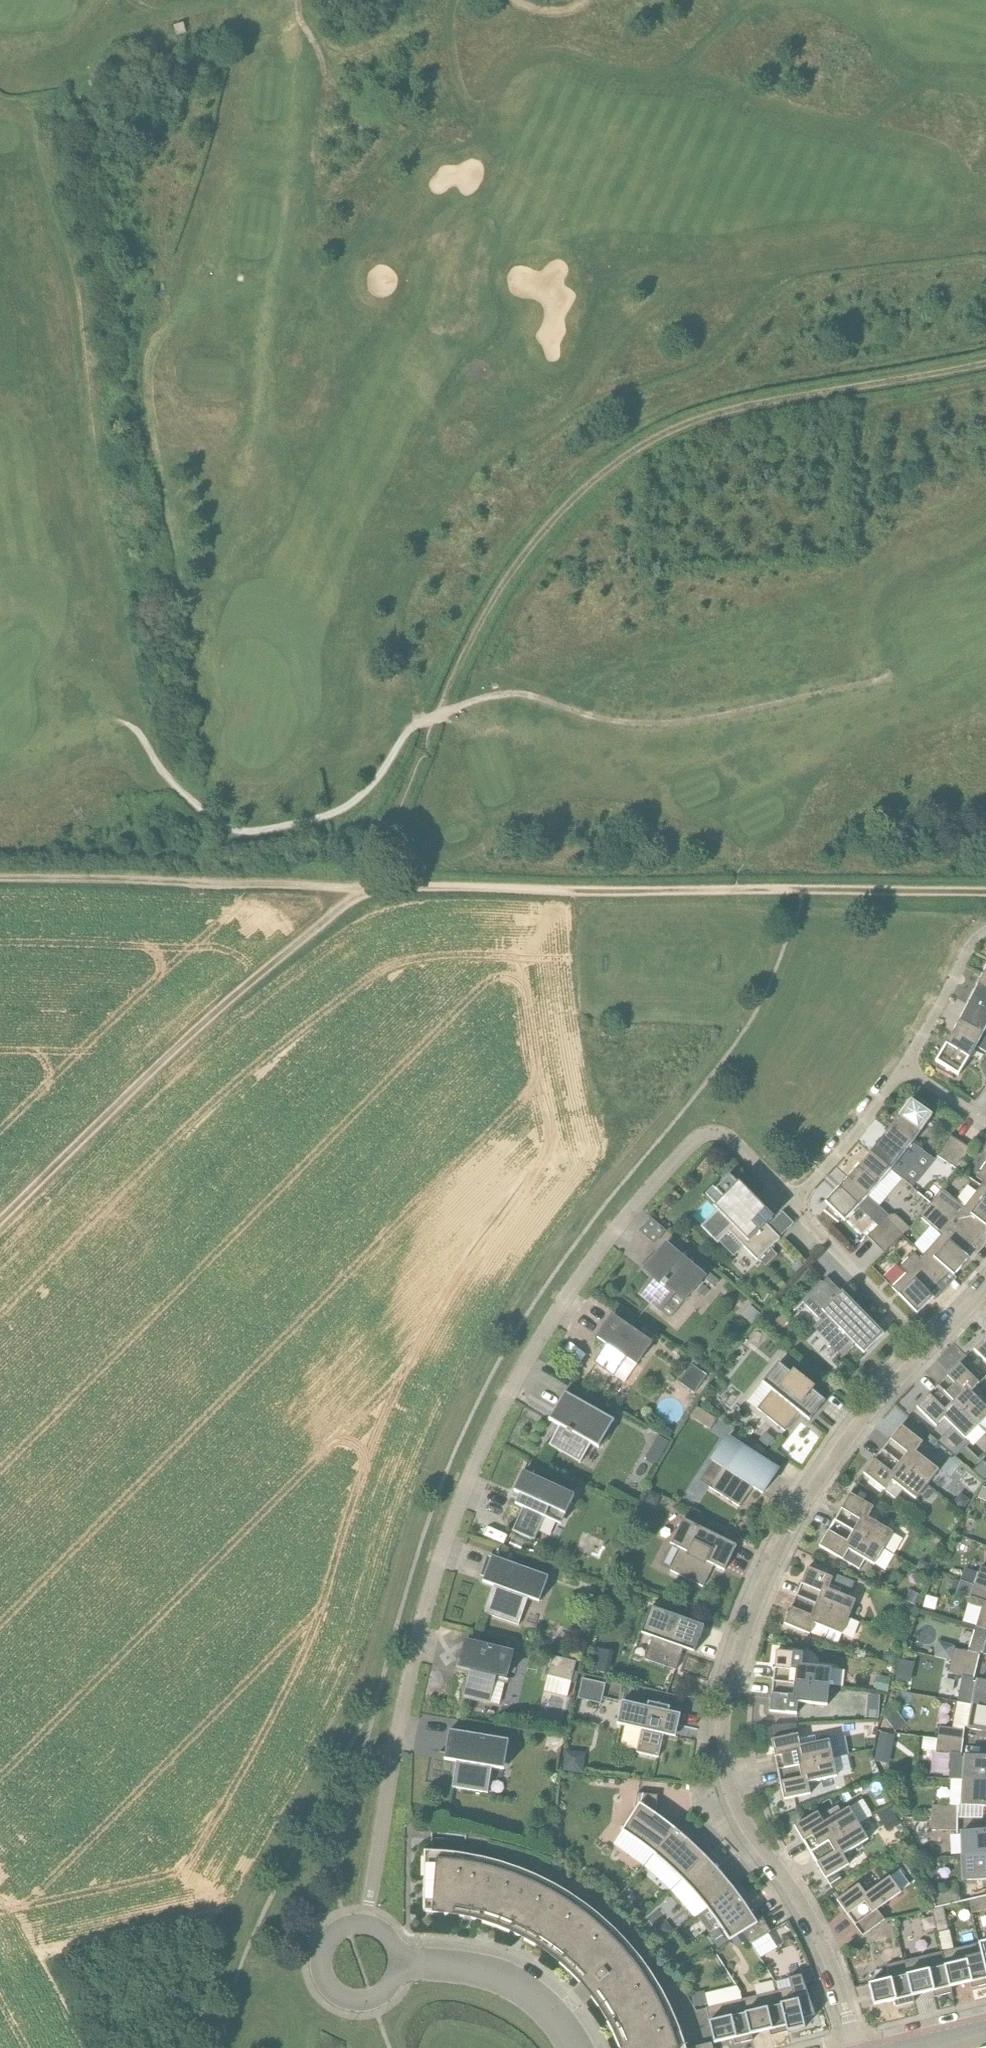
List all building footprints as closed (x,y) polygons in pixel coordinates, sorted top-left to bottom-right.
[(184,17),(169,21),(174,38),(189,33),(184,17)] [(985,1014),(985,977),(983,976),(969,1005),(985,1014)] [(977,1048),(985,1030),(985,1014),(969,1005),(953,1034),(977,1048)] [(936,1071),(950,1079),(953,1080),(955,1075),(958,1078),(977,1048),(953,1034),(936,1063),(939,1065),(936,1071)] [(912,1145),(913,1143),(933,1116),(929,1114),(933,1110),(918,1098),(914,1103),(911,1101),(891,1128),(912,1145)] [(891,1172),(892,1170),(902,1178),(924,1151),(913,1143),(912,1145),(891,1128),(871,1154),(891,1172)] [(937,1157),(947,1164),(961,1143),(951,1136),(937,1157)] [(947,1164),(958,1171),(971,1150),(961,1143),(947,1164)] [(849,1179),(869,1197),(891,1172),(871,1154),(849,1179)] [(985,1199),(985,1164),(976,1179),(983,1183),(977,1192),(985,1199)] [(718,1210),(701,1228),(718,1245),(729,1233),(757,1262),(780,1240),(766,1225),(772,1220),(730,1176),(716,1190),(724,1199),(716,1208),(718,1210)] [(824,1212),(837,1222),(838,1224),(842,1220),(845,1223),(869,1197),(849,1179),(826,1204),(828,1207),(824,1212)] [(976,1241),(985,1229),(985,1199),(977,1192),(965,1208),(941,1190),(931,1204),(976,1241)] [(927,1252),(950,1273),(954,1276),(969,1259),(964,1255),(976,1241),(931,1204),(919,1217),(941,1237),(927,1252)] [(903,1237),(911,1228),(897,1215),(890,1215),(886,1219),(894,1228),(903,1237)] [(868,1237),(876,1246),(894,1228),(886,1219),(868,1237)] [(876,1246),(884,1254),(903,1237),(894,1228),(876,1246)] [(653,1280),(641,1295),(661,1312),(676,1294),(685,1301),(705,1279),(666,1246),(644,1272),(653,1280)] [(907,1274),(892,1289),(917,1315),(934,1299),(929,1294),(950,1273),(927,1252),(920,1260),(914,1254),(900,1267),(907,1274)] [(836,1298),(822,1283),(802,1303),(821,1322),(815,1328),(844,1357),(856,1346),(864,1354),(884,1335),(842,1292),(836,1298)] [(607,1346),(595,1364),(613,1376),(626,1358),(637,1366),(652,1344),(612,1317),(597,1339),(607,1346)] [(974,1351),(985,1363),(985,1339),(974,1351)] [(811,1411),(815,1414),(825,1402),(812,1391),(814,1389),(794,1373),(792,1374),(779,1364),(763,1384),(772,1391),(757,1410),(785,1433),(800,1414),(805,1418),(811,1411)] [(979,1427),(979,1426),(985,1433),(985,1408),(971,1393),(979,1384),(960,1365),(939,1387),(979,1427)] [(707,1376),(692,1366),(679,1384),(694,1394),(707,1376)] [(966,1440),(979,1427),(939,1387),(917,1408),(936,1428),(945,1419),(966,1440)] [(580,1464),(591,1445),(598,1450),(615,1422),(565,1393),(549,1421),(560,1427),(549,1446),(562,1454),(580,1464)] [(717,1420),(697,1407),(690,1418),(711,1431),(717,1420)] [(883,1450),(927,1485),(939,1471),(915,1453),(923,1443),(901,1427),(883,1450)] [(722,1468),(709,1488),(740,1508),(753,1488),(763,1495),(778,1471),(727,1438),(712,1462),(722,1468)] [(916,1500),(927,1485),(883,1450),(864,1475),(885,1491),(893,1482),(916,1500)] [(523,1508),(512,1532),(535,1542),(545,1519),(556,1524),(561,1514),(566,1516),(575,1496),(523,1473),(514,1493),(520,1496),(516,1505),(523,1508)] [(835,1521),(884,1549),(893,1534),(868,1519),(874,1508),(850,1495),(835,1521)] [(724,1572),(729,1562),(737,1547),(683,1520),(671,1545),(682,1551),(671,1572),(703,1588),(713,1566),(724,1572)] [(874,1566),(884,1549),(835,1521),(819,1547),(843,1561),(849,1551),(874,1566)] [(485,1614),(518,1626),(528,1599),(539,1603),(549,1577),(492,1557),(483,1583),(494,1587),(485,1614)] [(796,1596),(849,1618),(856,1601),(828,1590),(833,1579),(808,1568),(796,1596)] [(985,1590),(985,1577),(978,1574),(974,1586),(985,1590)] [(985,1603),(985,1590),(974,1586),(970,1597),(985,1603)] [(841,1636),(849,1618),(796,1596),(784,1625),(810,1635),(814,1624),(841,1636)] [(676,1671),(684,1649),(695,1653),(704,1627),(651,1608),(642,1634),(653,1638),(645,1660),(676,1671)] [(472,1671),(466,1697),(488,1703),(495,1676),(506,1679),(512,1654),(467,1643),(460,1668),(472,1671)] [(951,1661),(977,1668),(980,1656),(954,1650),(951,1661)] [(773,1682),(829,1688),(831,1670),(802,1666),(803,1655),(776,1652),(773,1682)] [(574,1671),(576,1665),(553,1659),(548,1678),(571,1684),(572,1682),(574,1671)] [(949,1674),(974,1680),(977,1668),(951,1661),(949,1674)] [(578,1701),(601,1705),(606,1686),(582,1681),(578,1701)] [(829,1688),(773,1682),(770,1712),(797,1715),(798,1703),(827,1707),(829,1688)] [(985,1708),(985,1684),(977,1682),(973,1705),(985,1708)] [(658,1758),(664,1735),(675,1738),(681,1715),(669,1713),(670,1708),(648,1703),(647,1708),(622,1702),(617,1725),(642,1730),(637,1753),(658,1758)] [(973,1705),(969,1730),(985,1733),(985,1708),(973,1705)] [(937,1740),(963,1743),(964,1731),(939,1728),(937,1740)] [(890,1760),(898,1734),(884,1730),(876,1756),(890,1760)] [(504,1771),(505,1765),(509,1741),(450,1731),(445,1761),(456,1763),(452,1788),(488,1794),(492,1769),(504,1771)] [(778,1770),(833,1759),(829,1741),(800,1747),(798,1735),(771,1741),(778,1770)] [(936,1752),(962,1755),(963,1743),(937,1740),(936,1752)] [(985,1782),(985,1759),(965,1757),(963,1781),(985,1782)] [(833,1759),(778,1770),(784,1800),(811,1795),(808,1783),(837,1777),(833,1759)] [(963,1781),(962,1805),(985,1807),(985,1782),(963,1781)] [(673,1829),(674,1829),(655,1815),(657,1796),(637,1794),(635,1812),(622,1832),(653,1855),(673,1829)] [(932,1819),(958,1819),(958,1807),(932,1807),(932,1819)] [(794,1827),(810,1853),(858,1824),(849,1808),(824,1823),(817,1813),(794,1827)] [(931,1831),(957,1832),(958,1819),(932,1819),(931,1831)] [(704,1857),(705,1857),(689,1841),(694,1836),(678,1823),(674,1829),(673,1829),(653,1855),(659,1860),(681,1880),(704,1857)] [(858,1824),(810,1853),(825,1880),(849,1866),(843,1855),(868,1840),(858,1824)] [(985,1856),(985,1832),(961,1833),(962,1857),(985,1856)] [(441,1913),(450,1914),(459,1916),(467,1917),(476,1919),(485,1922),(494,1925),(502,1928),(510,1931),(519,1936),(523,1938),(530,1942),(540,1948),(550,1955),(558,1961),(566,1967),(573,1974),(578,1979),(582,1983),(587,1979),(598,1992),(593,1996),(595,1999),(600,2006),(602,2010),(605,2015),(608,2020),(611,2025),(615,2033),(618,2039),(621,2046),(622,2047),(686,2047),(684,2042),(682,2036),(680,2030),(678,2024),(675,2017),(672,2011),(667,2000),(664,1994),(660,1988),(657,1982),(653,1976),(649,1970),(646,1966),(642,1960),(636,1954),(631,1948),(627,1943),(618,1933),(609,1924),(604,1920),(598,1915),(592,1910),(587,1906),(576,1899),(570,1894),(564,1891),(555,1886),(547,1881),(540,1878),(531,1874),(522,1871),(515,1868),(505,1864),(496,1862),(491,1860),(480,1858),(470,1856),(462,1855),(445,1853),(424,1852),(424,1913),(441,1913)] [(707,1908),(733,1888),(718,1871),(724,1866),(710,1852),(705,1857),(704,1857),(681,1880),(693,1892),(701,1901),(707,1908)] [(962,1857),(963,1881),(985,1880),(985,1856),(962,1857)] [(859,1885),(837,1901),(855,1927),(877,1911),(901,1893),(890,1878),(866,1895),(859,1885)] [(757,1924),(757,1923),(744,1904),(750,1900),(738,1884),(733,1888),(707,1908),(708,1910),(719,1925),(723,1931),(712,1937),(719,1948),(743,1933),(757,1924)] [(943,1908),(961,1903),(958,1891),(932,1897),(935,1910),(943,1908)] [(985,1911),(985,1897),(969,1901),(972,1914),(985,1911)] [(660,1909),(677,1924),(687,1913),(670,1898),(660,1909)] [(937,1934),(949,1931),(943,1908),(935,1910),(932,1910),(937,1934)] [(877,1911),(855,1927),(863,1937),(885,1921),(877,1911)] [(750,1944),(771,1932),(763,1919),(757,1923),(757,1924),(743,1933),(750,1944)] [(985,1986),(985,1972),(980,1944),(942,1953),(951,1988),(970,1983),(972,1989),(985,1986)] [(951,1988),(942,1953),(904,1962),(913,1997),(932,1993),(934,1999),(952,1994),(951,1988)] [(913,1997),(904,1962),(886,1967),(890,1981),(869,1986),(874,2007),(895,2002),(896,2008),(914,2003),(913,1997)] [(778,1992),(788,2033),(805,2029),(803,2019),(815,2016),(801,1976),(789,1979),(791,1989),(778,1992)] [(770,2037),(788,2033),(778,1992),(743,2000),(752,2035),(769,2031),(770,2037)] [(753,2041),(752,2035),(743,2000),(706,2009),(714,2044),(733,2040),(735,2045),(753,2041)]
